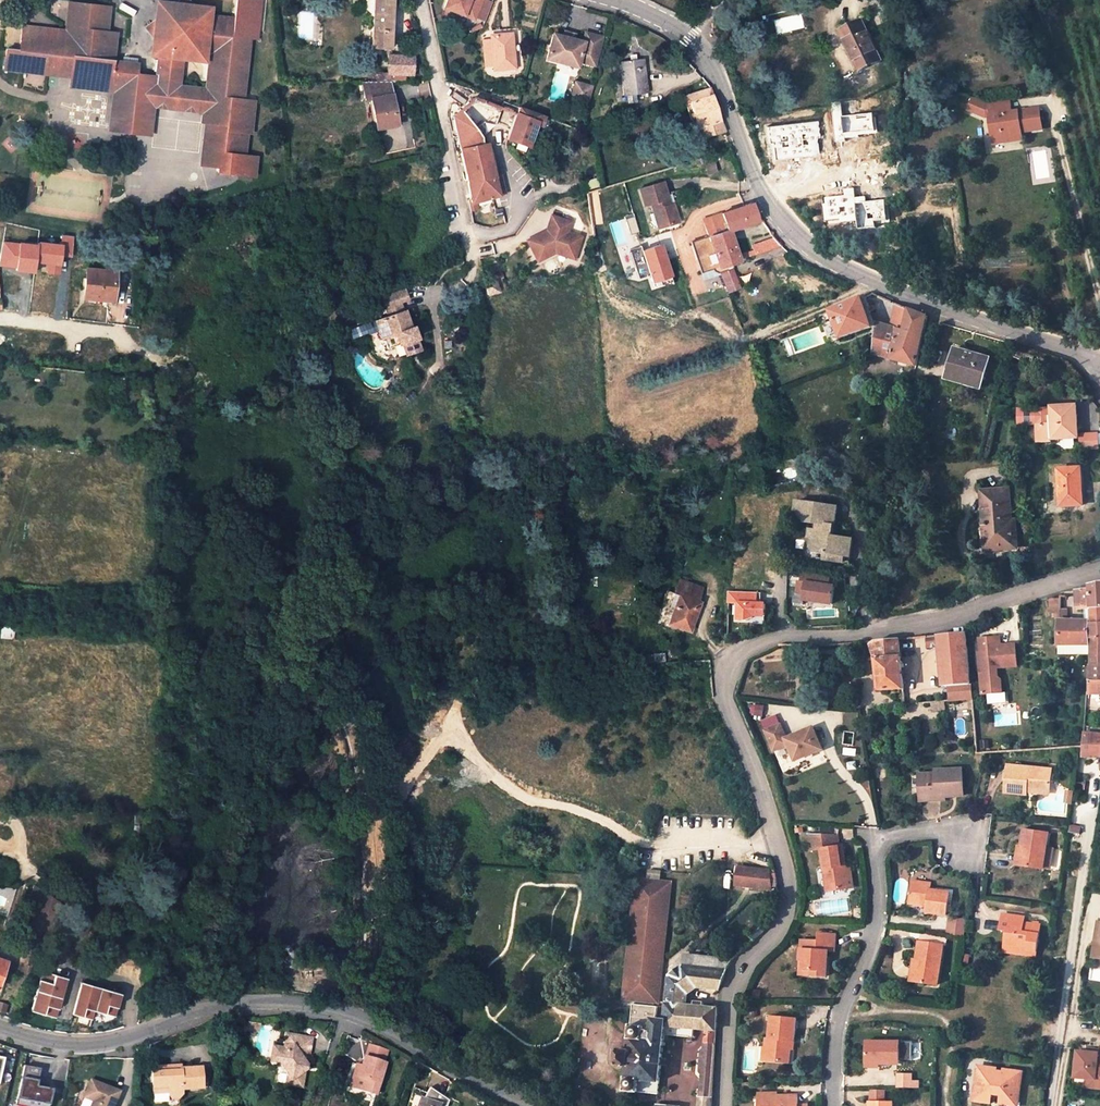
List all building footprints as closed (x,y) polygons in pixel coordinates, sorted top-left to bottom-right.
[(114,91),(110,132),(151,136),(154,109),(201,114),(200,123),(204,124),(199,165),(218,167),(218,172),(257,177),(259,155),(247,154),(249,134),(253,134),(257,99),(246,98),(253,38),(258,39),(263,1),(251,0),(238,0),(236,17),(213,14),(214,5),(168,0),(157,0),(151,57),(157,58),(155,75),(138,73),(135,93),(114,91)] [(372,47),(390,47),(392,0),(374,0),(372,47)] [(443,7),(473,20),(474,17),(481,0),(446,0),(443,7)] [(474,17),(485,21),(492,3),(485,0),(481,0),(474,17)] [(5,71),(58,76),(59,71),(72,72),(71,78),(70,87),(114,91),(135,93),(138,73),(138,63),(113,60),(116,32),(107,31),(110,5),(70,1),(67,26),(70,26),(69,35),(43,32),(44,27),(23,25),(20,50),(7,49),(5,71)] [(544,20),(551,22),(554,6),(548,5),(544,20)] [(861,23),(841,33),(861,71),(880,62),(861,23)] [(480,24),(470,30),(472,33),(482,28),(480,24)] [(70,26),(67,26),(66,29),(44,27),(43,32),(69,35),(70,26)] [(544,57),(576,65),(577,58),(593,62),(600,33),(584,30),(582,39),(550,31),(544,57)] [(492,69),(514,67),(511,34),(490,35),(490,39),(492,67),(492,69)] [(490,39),(483,40),(485,68),(492,67),(490,39)] [(413,56),(388,55),(387,71),(387,76),(407,76),(413,76),(413,56)] [(643,58),(619,62),(624,97),(648,93),(643,58)] [(387,71),(377,71),(377,82),(390,82),(406,81),(407,76),(387,76),(387,71)] [(573,80),(568,100),(588,105),(593,85),(573,80)] [(390,82),(377,82),(361,82),(364,99),(370,99),(392,95),(390,82)] [(703,138),(725,132),(723,126),(711,88),(710,87),(684,95),(686,104),(689,103),(696,127),(700,126),(703,138)] [(370,99),(376,129),(398,125),(392,95),(370,99)] [(506,194),(502,175),(495,176),(488,142),(483,144),(482,137),(507,139),(530,147),(534,137),(540,139),(548,117),(520,107),(519,107),(517,114),(476,99),(463,110),(454,118),(472,203),(506,194)] [(994,117),(992,105),(990,105),(972,99),(967,110),(985,118),(990,117),(994,117)] [(1040,108),(1025,110),(1025,112),(1015,114),(1014,110),(1013,101),(992,105),(994,117),(990,117),(995,146),(1026,140),(1024,132),(1043,128),(1040,108)] [(716,171),(711,155),(703,158),(708,173),(716,171)] [(663,182),(639,189),(645,206),(651,204),(658,228),(678,222),(673,203),(670,204),(663,182)] [(727,231),(729,230),(763,220),(759,216),(757,216),(752,204),(721,213),(727,231)] [(738,259),(737,255),(729,230),(727,231),(721,213),(703,219),(709,236),(691,242),(702,272),(719,266),(721,271),(732,267),(730,262),(738,259)] [(570,217),(549,214),(548,223),(551,223),(550,230),(526,245),(538,263),(555,253),(563,254),(564,247),(576,249),(579,230),(568,228),(570,217)] [(2,252),(62,259),(64,237),(14,231),(15,225),(6,223),(2,252)] [(750,243),(754,255),(783,246),(780,243),(778,240),(774,235),(750,243)] [(564,247),(563,254),(575,256),(576,249),(564,247)] [(721,271),(724,278),(733,275),(735,274),(732,267),(721,271)] [(113,270),(87,268),(86,278),(80,278),(80,288),(85,288),(85,298),(111,300),(113,270)] [(733,275),(724,278),(728,289),(737,285),(733,275)] [(486,286),(488,297),(499,294),(496,284),(486,286)] [(400,289),(381,296),(384,305),(393,302),(399,300),(403,298),(400,289)] [(843,339),(874,327),(863,298),(832,311),(843,339)] [(399,300),(393,302),(396,312),(403,309),(399,300)] [(396,312),(373,320),(380,341),(388,338),(392,347),(401,343),(405,354),(420,349),(411,325),(409,326),(403,309),(396,312)] [(875,354),(917,366),(929,317),(922,314),(911,309),(906,331),(879,322),(878,325),(875,354)] [(980,388),(988,357),(954,347),(945,378),(980,388)] [(1078,437),(1078,434),(1076,404),(1052,405),(1053,422),(1053,438),(1078,437)] [(1052,405),(1021,406),(1021,423),(1038,422),(1053,422),(1052,405)] [(1053,422),(1038,422),(1038,438),(1053,438),(1053,422)] [(1078,434),(1078,437),(1079,450),(1099,448),(1099,432),(1078,434)] [(749,462),(735,465),(736,473),(751,469),(749,462)] [(1079,467),(1057,469),(1061,507),(1084,504),(1079,467)] [(1012,520),(1009,489),(984,491),(989,549),(1014,548),(1013,541),(1016,540),(1015,520),(1012,520)] [(838,507),(797,501),(794,521),(817,524),(813,553),(833,556),(832,562),(849,564),(852,540),(834,537),(838,507)] [(803,584),(800,583),(798,595),(805,596),(804,602),(833,606),(835,589),(830,588),(832,577),(804,572),(803,584)] [(677,626),(689,630),(699,602),(696,601),(700,587),(677,579),(672,596),(664,593),(654,624),(675,631),(677,626)] [(1089,588),(1090,607),(1099,607),(1099,582),(1089,583),(1089,588)] [(1094,623),(1099,623),(1099,607),(1090,607),(1089,588),(1078,590),(1078,595),(1078,610),(1087,610),(1087,619),(1060,620),(1060,644),(1091,643),(1092,622),(1094,623)] [(758,595),(729,594),(729,605),(740,605),(739,623),(746,623),(753,618),(765,618),(765,606),(757,606),(758,595)] [(950,686),(971,684),(967,631),(927,635),(929,646),(939,645),(943,687),(950,686)] [(899,638),(877,640),(880,656),(876,657),(879,691),(904,690),(899,638)] [(870,643),(876,657),(880,656),(877,640),(870,643)] [(999,641),(980,643),(980,657),(981,657),(983,672),(985,672),(985,677),(983,678),(985,696),(991,696),(1002,695),(1004,694),(1003,682),(1000,679),(999,670),(1016,668),(1014,646),(999,648),(999,641)] [(1092,664),(1092,679),(1099,680),(1099,664),(1092,664)] [(1099,693),(1099,680),(1092,679),(1091,692),(1099,693)] [(971,684),(950,686),(951,701),(974,701),(973,684),(971,684)] [(1090,694),(1090,706),(1099,706),(1099,694),(1090,694)] [(782,726),(767,731),(775,752),(790,746),(795,763),(822,753),(814,730),(788,740),(782,726)] [(1089,733),(1085,733),(1083,747),(1083,755),(1099,755),(1099,733),(1089,733)] [(1030,790),(1052,792),(1053,780),(1054,772),(1054,771),(1011,767),(1009,793),(1029,796),(1030,793),(1030,790)] [(913,795),(922,794),(945,792),(946,796),(965,794),(963,768),(936,770),(937,773),(912,774),(913,795)] [(1025,853),(1024,864),(1044,867),(1049,832),(1026,828),(1023,847),(1020,846),(1019,852),(1025,853)] [(829,891),(850,888),(847,865),(844,845),(838,846),(837,836),(812,835),(814,850),(823,849),(829,891)] [(778,871),(742,866),(739,883),(770,888),(770,885),(780,887),(780,880),(778,871)] [(933,882),(914,879),(911,903),(929,906),(928,911),(948,914),(951,892),(932,889),(933,882)] [(638,882),(625,1003),(659,1005),(673,886),(638,882)] [(60,899),(35,885),(29,915),(36,917),(34,925),(25,923),(18,944),(38,949),(44,928),(52,930),(60,899)] [(1014,949),(1028,951),(1029,948),(1037,948),(1040,922),(1028,920),(1027,923),(1023,923),(1024,920),(1024,915),(1002,912),(1001,927),(1007,928),(1005,941),(1015,942),(1014,949)] [(947,934),(965,935),(967,918),(949,917),(947,934)] [(815,970),(814,975),(829,976),(830,951),(836,951),(837,934),(821,933),(820,940),(804,940),(803,960),(807,960),(806,969),(815,970)] [(915,959),(914,967),(919,968),(918,980),(939,983),(944,943),(921,940),(918,959),(915,959)] [(1015,942),(1005,941),(1004,948),(1014,949),(1015,942)] [(630,1079),(628,1079),(627,1091),(652,1093),(661,1093),(666,1034),(695,1036),(696,1029),(707,1029),(707,1051),(701,1054),(700,1067),(705,1072),(704,1099),(701,1099),(701,1105),(714,1105),(715,1083),(716,1063),(717,1046),(718,1026),(719,1010),(719,1008),(715,1008),(715,1006),(711,1006),(711,1008),(705,1008),(706,1002),(696,1002),(696,1007),(689,1007),(691,988),(722,989),(723,985),(725,977),(728,971),(734,960),(686,955),(685,966),(672,973),(667,1019),(659,1018),(660,1007),(635,1004),(634,1016),(631,1038),(633,1038),(633,1051),(620,1050),(619,1066),(630,1067),(630,1079)] [(8,962),(0,959),(0,986),(8,962)] [(807,960),(803,960),(802,975),(814,975),(815,970),(806,969),(807,960)] [(68,977),(56,974),(54,983),(41,980),(33,1010),(58,1017),(60,1007),(66,987),(68,977)] [(119,1003),(122,992),(93,984),(83,981),(74,1013),(93,1019),(96,1010),(116,1015),(119,1003)] [(7,1017),(9,1008),(0,1005),(0,1014),(7,1017)] [(792,1063),(793,1049),(794,1041),(797,1041),(799,1018),(775,1016),(773,1038),(771,1038),(770,1048),(769,1061),(792,1063)] [(308,1038),(287,1034),(284,1051),(268,1048),(267,1059),(273,1061),(288,1076),(287,1084),(304,1087),(306,1069),(311,1064),(305,1059),(308,1038)] [(869,1062),(883,1063),(902,1063),(902,1040),(869,1040),(869,1062)] [(387,1054),(366,1048),(353,1097),(374,1103),(387,1054)] [(1098,1055),(1099,1053),(1089,1052),(1078,1051),(1076,1077),(1088,1078),(1096,1079),(1096,1085),(1099,1085),(1099,1055),(1098,1055)] [(178,1061),(154,1059),(154,1087),(161,1087),(161,1094),(166,1094),(166,1098),(166,1099),(168,1101),(169,1102),(172,1103),(175,1103),(177,1103),(179,1101),(180,1100),(183,1100),(183,1089),(200,1090),(201,1065),(178,1065),(178,1061)] [(976,1083),(974,1083),(972,1098),(989,1100),(990,1091),(998,1092),(997,1101),(1015,1104),(1019,1070),(1001,1067),(1000,1070),(993,1069),(994,1066),(976,1064),(974,1079),(977,1080),(976,1083)] [(25,1065),(16,1103),(29,1105),(49,1105),(53,1090),(37,1087),(41,1068),(25,1065)] [(344,1095),(353,1097),(360,1069),(352,1066),(344,1095)] [(91,1070),(85,1083),(94,1088),(88,1105),(111,1105),(120,1081),(91,1070)] [(902,1087),(921,1087),(920,1080),(916,1080),(916,1074),(902,1073),(902,1087)] [(1096,1085),(1096,1079),(1088,1078),(1087,1087),(1096,1088),(1099,1088),(1099,1085),(1096,1085)] [(429,1088),(423,1098),(419,1097),(416,1105),(447,1105),(448,1101),(429,1088)] [(873,1090),(872,1101),(887,1101),(887,1091),(873,1090)] [(651,1105),(661,1105),(661,1093),(652,1093),(651,1105)] [(801,1104),(801,1095),(773,1096),(773,1093),(761,1094),(761,1105),(801,1105),(801,1104)] [(286,1098),(285,1105),(299,1105),(300,1101),(286,1098)]
